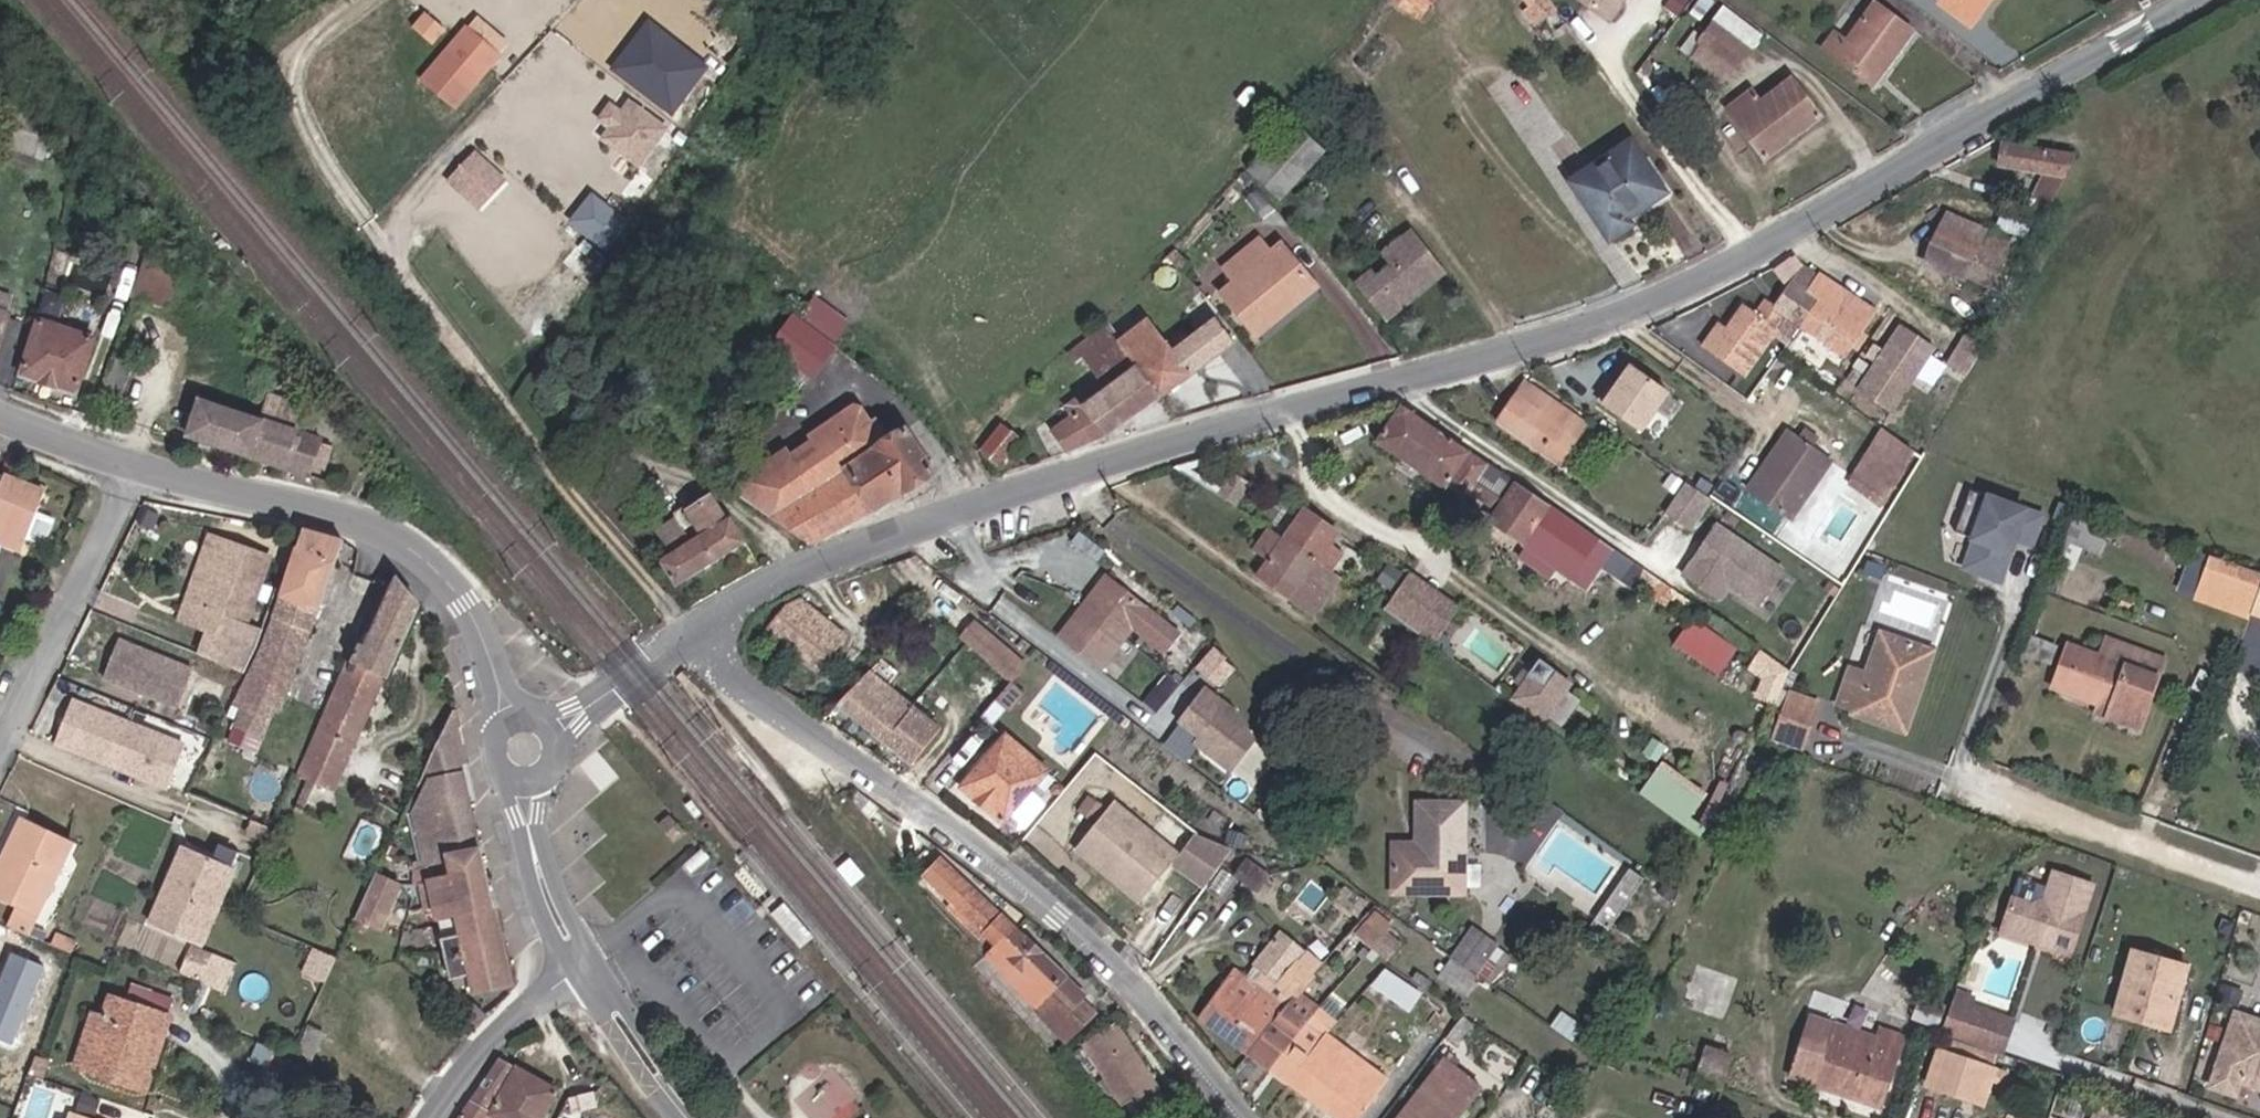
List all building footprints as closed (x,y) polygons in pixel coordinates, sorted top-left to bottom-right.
[(1539,21),(1558,7),(1552,0),(1524,0),(1539,21)] [(1611,21),(1625,0),(1579,0),(1611,21)] [(1864,57),(1891,19),(1893,16),(1871,0),(1849,0),(1833,20),(1829,23),(1818,16),(1804,35),(1822,48),(1845,65),(1855,51),(1864,57)] [(1952,11),(1961,0),(1936,0),(1952,11)] [(1696,8),(1682,27),(1716,54),(1730,34),(1696,8)] [(445,28),(424,11),(411,27),(432,44),(445,28)] [(478,15),(467,27),(498,53),(509,40),(478,15)] [(710,65),(648,19),(611,68),(672,115),(710,65)] [(465,25),(419,80),(456,110),(502,55),(498,53),(467,27),(465,25)] [(1675,37),(1680,43),(1709,65),(1716,54),(1682,27),(1675,37)] [(1854,71),(1864,57),(1855,51),(1845,65),(1854,71)] [(1725,104),(1717,109),(1748,153),(1806,109),(1777,67),(1741,91),(1733,81),(1716,93),(1725,104)] [(1725,104),(1716,93),(1710,96),(1717,109),(1725,104)] [(668,128),(628,99),(621,109),(610,101),(596,121),(607,129),(598,140),(639,169),(668,128)] [(16,116),(7,141),(37,151),(46,125),(16,116)] [(1612,134),(1555,173),(1594,230),(1616,215),(1611,207),(1645,181),(1612,134)] [(1268,136),(1228,182),(1258,208),(1296,161),(1268,136)] [(1987,204),(2026,220),(2055,160),(1985,138),(1979,161),(2017,171),(2011,188),(2019,191),(2017,199),(1992,192),(1987,204)] [(475,151),(447,181),(478,210),(506,181),(475,151)] [(629,221),(592,193),(568,223),(606,252),(629,221)] [(143,221),(134,211),(124,220),(133,230),(143,221)] [(2000,246),(1934,220),(1912,267),(1980,293),(2000,246)] [(618,253),(629,260),(642,239),(632,233),(618,253)] [(649,244),(642,239),(629,260),(636,265),(649,244)] [(1369,326),(1402,293),(1390,283),(1408,264),(1398,253),(1384,240),(1364,258),(1371,265),(1356,280),(1351,275),(1338,287),(1336,288),(1369,326)] [(1207,290),(1246,332),(1293,291),(1255,247),(1207,290)] [(131,304),(137,305),(162,315),(178,270),(164,265),(167,254),(152,249),(131,304)] [(1420,276),(1408,264),(1390,283),(1402,293),(1420,276)] [(1791,287),(1802,272),(1794,265),(1781,281),(1769,272),(1749,296),(1745,292),(1735,305),(1754,320),(1767,328),(1773,318),(1794,289),(1791,287)] [(1879,331),(1802,272),(1791,287),(1794,289),(1773,318),(1819,349),(1845,367),(1862,345),(1859,343),(1862,338),(1869,343),(1879,331)] [(1197,298),(1235,340),(1246,332),(1207,290),(1197,298)] [(1754,320),(1735,305),(1724,299),(1710,315),(1702,310),(1684,332),(1722,361),(1754,320)] [(1916,318),(1895,303),(1887,315),(1907,330),(1916,318)] [(1176,318),(1135,352),(1171,390),(1214,355),(1176,318)] [(1813,359),(1819,349),(1773,318),(1767,328),(1813,359)] [(831,359),(796,325),(757,368),(791,404),(797,401),(832,360),(831,359)] [(231,327),(223,337),(236,349),(245,339),(231,327)] [(87,346),(35,328),(16,380),(69,399),(87,346)] [(1171,390),(1135,352),(1120,338),(1095,361),(1143,412),(1171,390)] [(1095,361),(1080,346),(1052,369),(1046,373),(1053,379),(1060,373),(1068,381),(1095,361)] [(1143,412),(1095,361),(1068,381),(1080,392),(1060,409),(1097,449),(1105,445),(1143,412)] [(1640,428),(1660,381),(1611,361),(1591,407),(1640,428)] [(1510,383),(1486,420),(1550,462),(1575,427),(1510,383)] [(269,430),(274,412),(263,401),(239,393),(232,417),(171,398),(159,434),(281,474),(285,463),(295,467),(302,446),(292,442),(293,437),(269,430)] [(1060,462),(1097,449),(1060,409),(1046,422),(1054,431),(1043,443),(1060,462)] [(741,493),(770,532),(804,558),(920,487),(894,447),(880,455),(853,413),(829,431),(839,447),(825,455),(816,444),(741,493)] [(1454,504),(1479,470),(1405,420),(1394,413),(1365,452),(1431,498),(1435,492),(1454,504)] [(1759,416),(1737,447),(1743,453),(1726,477),(1761,503),(1798,447),(1799,444),(1759,416)] [(1877,427),(1846,473),(1865,487),(1860,493),(1876,505),(1908,449),(1877,427)] [(816,440),(816,444),(825,455),(839,447),(829,431),(816,440)] [(1005,457),(985,445),(969,470),(989,484),(1005,457)] [(1865,487),(1846,473),(1840,480),(1860,493),(1865,487)] [(1682,478),(1663,509),(1691,527),(1710,496),(1682,478)] [(1977,489),(1954,566),(2002,580),(2015,540),(2037,547),(2048,510),(1977,489)] [(1584,505),(1564,491),(1553,508),(1572,522),(1584,505)] [(1521,545),(1542,512),(1513,492),(1487,530),(1516,550),(1521,545)] [(7,580),(31,526),(0,511),(0,577),(7,580)] [(1593,545),(1542,512),(1521,545),(1570,578),(1593,545)] [(1297,567),(1315,579),(1326,562),(1312,552),(1322,540),(1292,514),(1268,546),(1286,559),(1297,567)] [(1676,572),(1716,598),(1724,585),(1757,606),(1784,564),(1712,517),(1676,572)] [(2097,548),(2104,529),(2075,518),(2068,538),(2097,548)] [(294,696),(342,548),(309,534),(273,652),(245,710),(271,723),(283,693),(294,696)] [(1270,565),(1268,546),(1251,536),(1236,555),(1259,572),(1270,565)] [(1325,587),(1315,579),(1297,567),(1286,559),(1268,546),(1270,565),(1259,572),(1311,607),(1325,587)] [(222,548),(196,614),(222,625),(209,659),(243,672),(260,633),(244,627),(269,567),(222,548)] [(1311,607),(1259,572),(1236,555),(1229,564),(1245,576),(1241,581),(1298,622),(1311,607)] [(2232,617),(2245,578),(2236,575),(2223,570),(2193,559),(2178,598),(2232,617)] [(1374,597),(1387,581),(1374,571),(1362,589),(1374,597)] [(394,578),(307,768),(341,783),(418,609),(394,578)] [(2259,628),(2259,584),(2249,579),(2245,578),(2232,617),(2259,628)] [(1101,579),(1057,639),(1099,672),(1129,633),(1142,643),(1150,633),(1158,624),(1153,620),(1101,579)] [(1430,611),(1397,588),(1379,613),(1412,635),(1430,611)] [(790,600),(774,609),(755,631),(804,669),(832,632),(790,600)] [(1440,617),(1430,611),(1412,635),(1422,642),(1440,617)] [(946,630),(982,661),(996,674),(1011,656),(960,613),(946,630)] [(209,659),(222,625),(196,614),(190,630),(206,636),(199,655),(209,659)] [(1686,614),(1671,643),(1723,671),(1738,642),(1686,614)] [(1374,635),(1366,647),(1381,656),(1389,646),(1374,635)] [(1858,667),(1896,681),(1906,651),(1870,636),(1858,667)] [(195,668),(119,642),(106,679),(182,705),(195,668)] [(2134,681),(2142,663),(2087,643),(2081,661),(2134,681)] [(1375,664),(1381,656),(1366,647),(1361,653),(1375,664)] [(2115,732),(2134,681),(2081,661),(2049,649),(2033,690),(2076,706),(2088,711),(2086,720),(2115,732)] [(1906,651),(1896,681),(1907,685),(1918,655),(1906,651)] [(1506,699),(1563,728),(1583,689),(1527,660),(1506,699)] [(1907,685),(1896,681),(1858,667),(1855,674),(1839,668),(1825,704),(1838,710),(1837,715),(1888,735),(1907,685)] [(858,669),(829,704),(894,759),(923,726),(858,669)] [(1156,697),(1129,675),(1119,688),(1146,710),(1156,697)] [(1168,718),(1223,766),(1257,727),(1202,679),(1168,718)] [(1010,709),(1023,691),(1009,680),(996,698),(1010,709)] [(1787,700),(1782,715),(1802,722),(1808,707),(1787,700)] [(186,743),(71,702),(56,744),(170,785),(186,743)] [(2073,715),(2086,720),(2088,711),(2076,706),(2073,715)] [(1770,711),(1763,726),(1775,732),(1782,715),(1770,711)] [(1782,715),(1775,732),(1796,739),(1802,722),(1782,715)] [(1791,751),(1796,739),(1775,732),(1771,744),(1791,751)] [(993,735),(951,783),(990,820),(994,815),(1002,822),(1011,824),(1030,802),(1029,792),(1022,786),(1033,771),(993,735)] [(511,983),(459,741),(451,742),(420,808),(427,835),(406,843),(406,869),(428,865),(436,887),(425,891),(428,907),(438,907),(456,971),(474,991),(511,983)] [(1686,822),(1704,792),(1653,762),(1635,792),(1686,822)] [(664,813),(654,821),(670,839),(680,830),(664,813)] [(1125,886),(1131,879),(1152,852),(1106,815),(1078,848),(1125,886)] [(1410,861),(1387,861),(1388,906),(1457,907),(1457,904),(1457,816),(1411,815),(1410,861)] [(33,934),(48,941),(92,849),(46,828),(12,903),(41,915),(33,934)] [(222,844),(215,858),(237,869),(243,854),(222,844)] [(201,947),(237,869),(215,858),(188,846),(153,923),(201,947)] [(1207,859),(1191,847),(1182,856),(1198,869),(1207,859)] [(1165,861),(1152,852),(1131,879),(1144,889),(1165,861)] [(1258,872),(1236,857),(1226,871),(1248,886),(1258,872)] [(913,879),(921,887),(929,878),(931,880),(938,872),(924,858),(918,866),(922,869),(913,879)] [(402,868),(388,860),(372,895),(387,902),(398,881),(402,868)] [(968,933),(985,952),(1005,931),(940,870),(938,872),(931,880),(929,878),(921,887),(942,910),(937,914),(964,938),(968,933)] [(2019,913),(1998,906),(1986,941),(2017,951),(2022,948),(2031,951),(2034,957),(2055,965),(2080,894),(2039,880),(2029,908),(2019,913)] [(412,890),(398,881),(387,902),(372,895),(362,916),(393,931),(412,890)] [(1357,953),(1367,941),(1372,935),(1357,923),(1342,940),(1357,953)] [(1197,1024),(1242,1059),(1286,997),(1303,977),(1290,964),(1298,954),(1279,940),(1252,973),(1266,985),(1258,995),(1231,976),(1197,1024)] [(1470,940),(1450,970),(1472,985),(1492,958),(1470,940)] [(1380,952),(1367,941),(1357,953),(1370,964),(1380,952)] [(2022,948),(2017,951),(2034,957),(2031,951),(2022,948)] [(2117,960),(2104,1006),(2156,1024),(2169,975),(2117,960)] [(422,969),(427,978),(436,969),(428,963),(422,969)] [(1472,985),(1450,970),(1437,986),(1459,1004),(1472,985)] [(1393,1016),(1405,999),(1376,977),(1364,993),(1393,1016)] [(126,987),(114,1018),(95,1065),(147,1087),(180,1009),(126,987)] [(445,1003),(455,1013),(465,1002),(453,992),(443,1002),(445,1003)] [(1306,1012),(1286,997),(1242,1059),(1261,1074),(1306,1012)] [(1929,1011),(1909,1003),(1902,1023),(1923,1030),(1929,1011)] [(1950,1008),(1963,1013),(1965,1007),(1952,1003),(1950,1008)] [(1963,1013),(1978,1018),(1981,1007),(1975,1005),(1974,1008),(1966,1005),(1965,1007),(1963,1013)] [(2152,1037),(2156,1024),(2104,1006),(2100,1021),(2152,1037)] [(2230,1006),(2204,1088),(2259,1106),(2259,1015),(2230,1006)] [(1989,1009),(1981,1007),(1978,1018),(2001,1026),(2004,1018),(1988,1012),(1989,1009)] [(1325,1027),(1306,1012),(1261,1074),(1281,1089),(1318,1039),(1325,1027)] [(1953,1043),(1968,1048),(1978,1018),(1963,1013),(1953,1043)] [(95,1065),(114,1018),(102,1014),(84,1061),(95,1065)] [(1118,1107),(1155,1085),(1115,1017),(1078,1039),(1118,1107)] [(1991,1056),(2001,1026),(1978,1018),(1968,1048),(1991,1056)] [(2001,1026),(2015,1031),(2019,1023),(2004,1018),(2001,1026)] [(2015,1031),(2001,1026),(1991,1056),(2006,1061),(2015,1031)] [(1564,1028),(1554,1041),(1569,1051),(1578,1038),(1564,1028)] [(1869,1113),(1888,1046),(1869,1039),(1864,1059),(1820,1046),(1823,1035),(1801,1028),(1782,1088),(1869,1113)] [(328,1044),(307,1034),(299,1051),(319,1059),(328,1044)] [(1578,1038),(1569,1051),(1582,1060),(1590,1046),(1578,1038)] [(1319,1116),(1356,1066),(1318,1039),(1281,1089),(1319,1116)] [(1692,1057),(1681,1087),(1694,1092),(1705,1095),(1716,1066),(1710,1063),(1692,1057)] [(1981,1079),(1926,1060),(1914,1094),(1969,1113),(1981,1079)] [(462,1117),(537,1117),(552,1089),(498,1062),(462,1117)] [(1386,1110),(1381,1117),(1431,1117),(1444,1100),(1449,1103),(1460,1090),(1422,1062),(1386,1110)] [(1356,1066),(1319,1116),(1322,1117),(1342,1117),(1372,1077),(1356,1066)]
